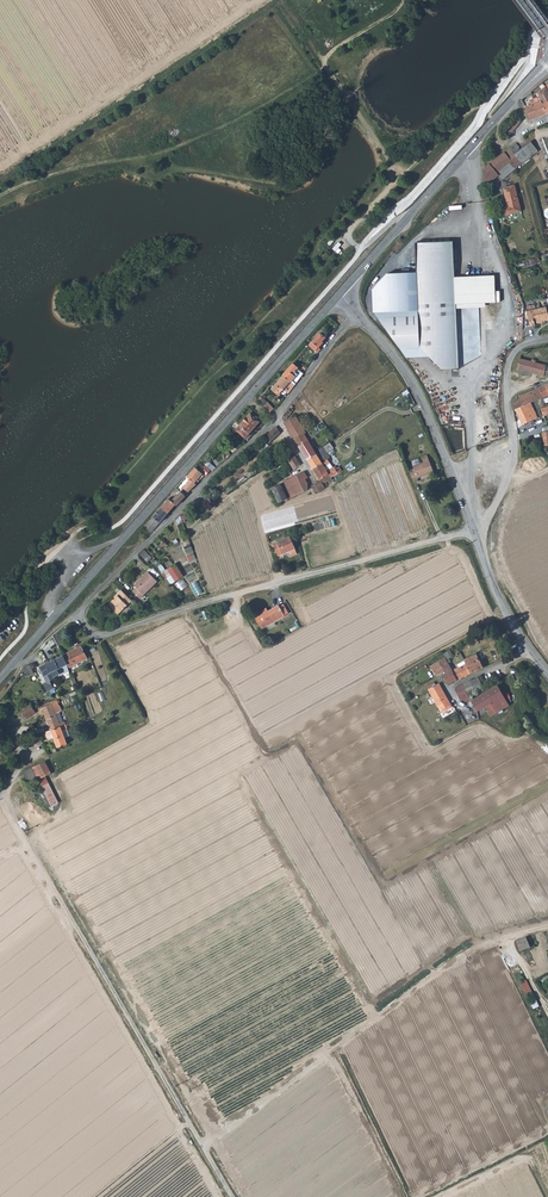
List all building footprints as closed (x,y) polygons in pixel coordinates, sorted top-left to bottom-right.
[(547,113),(547,94),(545,86),(538,92),(541,101),(546,113),(547,113)] [(525,107),(530,120),(547,113),(546,113),(541,101),(525,107)] [(515,119),(504,133),(508,136),(519,122),(515,119)] [(516,143),(509,148),(522,163),(533,155),(532,153),(531,154),(524,146),(519,149),(519,148),(516,143)] [(534,151),(528,143),(524,146),(531,154),(532,153),(534,151)] [(502,179),(516,168),(522,163),(509,148),(485,167),(485,182),(494,179),(499,175),(502,179)] [(503,187),(508,206),(519,203),(514,185),(503,187)] [(521,211),(519,203),(508,206),(502,208),(504,215),(521,211)] [(373,289),(374,311),(407,358),(429,357),(441,368),(458,368),(456,308),(496,305),(495,276),(456,277),(454,241),(415,242),(417,264),(395,265),(373,289)] [(530,325),(535,323),(534,321),(547,318),(547,314),(546,305),(526,310),(530,325)] [(322,333),(320,333),(312,342),(318,347),(319,347),(323,342),(322,341),(326,337),(322,333)] [(309,345),(315,350),(318,347),(312,342),(309,345)] [(519,358),(518,362),(515,369),(544,376),(547,375),(547,366),(546,366),(519,358)] [(296,370),(298,368),(293,363),(283,375),(284,375),(295,385),(297,382),(299,380),(295,377),(298,374),(295,372),(296,370)] [(289,384),(293,387),(295,385),(284,375),(272,388),(279,395),(289,384)] [(547,394),(547,383),(532,390),(536,400),(547,394)] [(527,403),(529,402),(531,402),(536,400),(532,390),(523,394),(527,403)] [(525,404),(527,407),(531,406),(529,402),(527,403),(523,394),(516,397),(517,400),(512,403),(515,408),(525,404)] [(268,402),(264,406),(270,412),(274,409),(268,402)] [(538,417),(535,411),(534,409),(532,409),(531,406),(527,407),(525,404),(515,408),(522,424),(538,417)] [(259,421),(250,413),(237,430),(245,437),(259,421)] [(295,439),(304,434),(306,432),(296,416),(284,422),(295,439)] [(280,433),(276,427),(267,436),(271,441),(280,433)] [(295,439),(303,453),(313,447),(304,434),(295,439)] [(319,449),(324,460),(322,462),(313,468),(320,479),(329,474),(332,477),(345,469),(342,465),(337,468),(336,466),(335,467),(334,466),(333,467),(327,471),(324,466),(331,463),(329,459),(330,458),(327,452),(334,448),(330,442),(319,449)] [(322,462),(313,447),(303,453),(313,468),(322,462)] [(415,469),(409,470),(414,483),(419,481),(418,478),(434,471),(427,455),(422,457),(424,462),(414,466),(415,469)] [(294,468),(300,464),(295,457),(289,460),(290,461),(294,468)] [(327,471),(333,467),(331,463),(324,466),(327,471)] [(199,470),(196,467),(187,477),(190,480),(183,488),(188,492),(197,482),(196,480),(203,473),(199,470)] [(305,479),(308,477),(304,472),(284,481),(285,482),(282,483),(283,485),(286,484),(292,497),(308,490),(308,484),(305,479)] [(314,490),(316,493),(320,491),(323,489),(325,488),(323,485),(333,479),(332,477),(329,474),(320,479),(321,481),(315,484),(317,488),(314,490)] [(278,502),(280,501),(287,498),(281,484),(272,488),(278,502)] [(169,499),(161,507),(168,513),(176,504),(176,505),(185,496),(180,491),(171,501),(169,499)] [(144,526),(149,530),(151,532),(168,513),(161,507),(144,526)] [(296,548),(291,536),(274,544),(279,556),(288,552),(290,556),(291,556),(298,553),(296,549),(296,548)] [(139,553),(141,555),(148,562),(152,557),(144,549),(139,553)] [(183,577),(175,564),(168,568),(176,581),(183,577)] [(134,592),(141,599),(158,582),(149,573),(136,587),(138,589),(134,592)] [(176,583),(181,591),(190,585),(185,578),(176,583)] [(200,580),(193,583),(197,595),(205,592),(200,580)] [(119,598),(117,600),(116,602),(126,611),(134,602),(123,592),(118,597),(119,598)] [(111,607),(121,617),(126,611),(116,602),(111,607)] [(268,610),(265,611),(263,608),(254,613),(261,627),(288,612),(282,603),(279,605),(278,604),(268,610)] [(59,634),(54,636),(60,647),(66,644),(62,636),(61,636),(59,634)] [(60,647),(54,636),(54,635),(48,641),(53,651),(60,647)] [(81,646),(63,655),(68,668),(87,658),(81,646)] [(453,650),(445,652),(447,659),(455,657),(453,650)] [(466,661),(470,674),(483,668),(476,653),(465,659),(466,661)] [(75,689),(68,668),(63,655),(46,663),(50,673),(52,672),(56,679),(57,678),(56,677),(60,675),(58,670),(59,669),(68,694),(77,691),(76,689),(75,689)] [(452,669),(445,658),(439,661),(439,662),(431,666),(436,676),(445,671),(446,674),(443,675),(447,684),(457,680),(452,669)] [(452,669),(457,680),(470,674),(466,661),(459,664),(460,667),(452,669)] [(24,667),(24,668),(28,676),(33,673),(31,669),(36,667),(34,662),(25,667),(24,667)] [(52,672),(50,673),(46,663),(40,666),(47,683),(56,679),(52,672)] [(482,687),(478,677),(471,681),(475,690),(482,687)] [(463,684),(470,697),(472,696),(471,692),(475,690),(471,681),(463,684)] [(433,687),(428,689),(440,710),(444,708),(446,711),(453,707),(440,683),(436,685),(435,682),(431,684),(433,687)] [(470,697),(463,684),(460,685),(455,688),(461,701),(464,699),(465,701),(471,699),(470,697)] [(497,685),(471,700),(477,711),(490,703),(486,706),(491,716),(509,705),(497,685)] [(42,707),(51,730),(66,725),(65,721),(60,723),(56,713),(62,711),(59,703),(60,702),(59,699),(52,702),(51,704),(42,707)] [(36,712),(30,705),(21,711),(27,718),(36,712)] [(68,728),(66,725),(51,730),(45,733),(48,738),(49,739),(54,737),(58,747),(67,744),(62,731),(68,728)] [(38,780),(51,773),(45,761),(43,762),(36,765),(30,768),(25,772),(28,782),(37,778),(38,780)] [(527,938),(516,941),(520,952),(530,948),(527,938)] [(528,995),(534,992),(528,981),(523,983),(528,995)]
